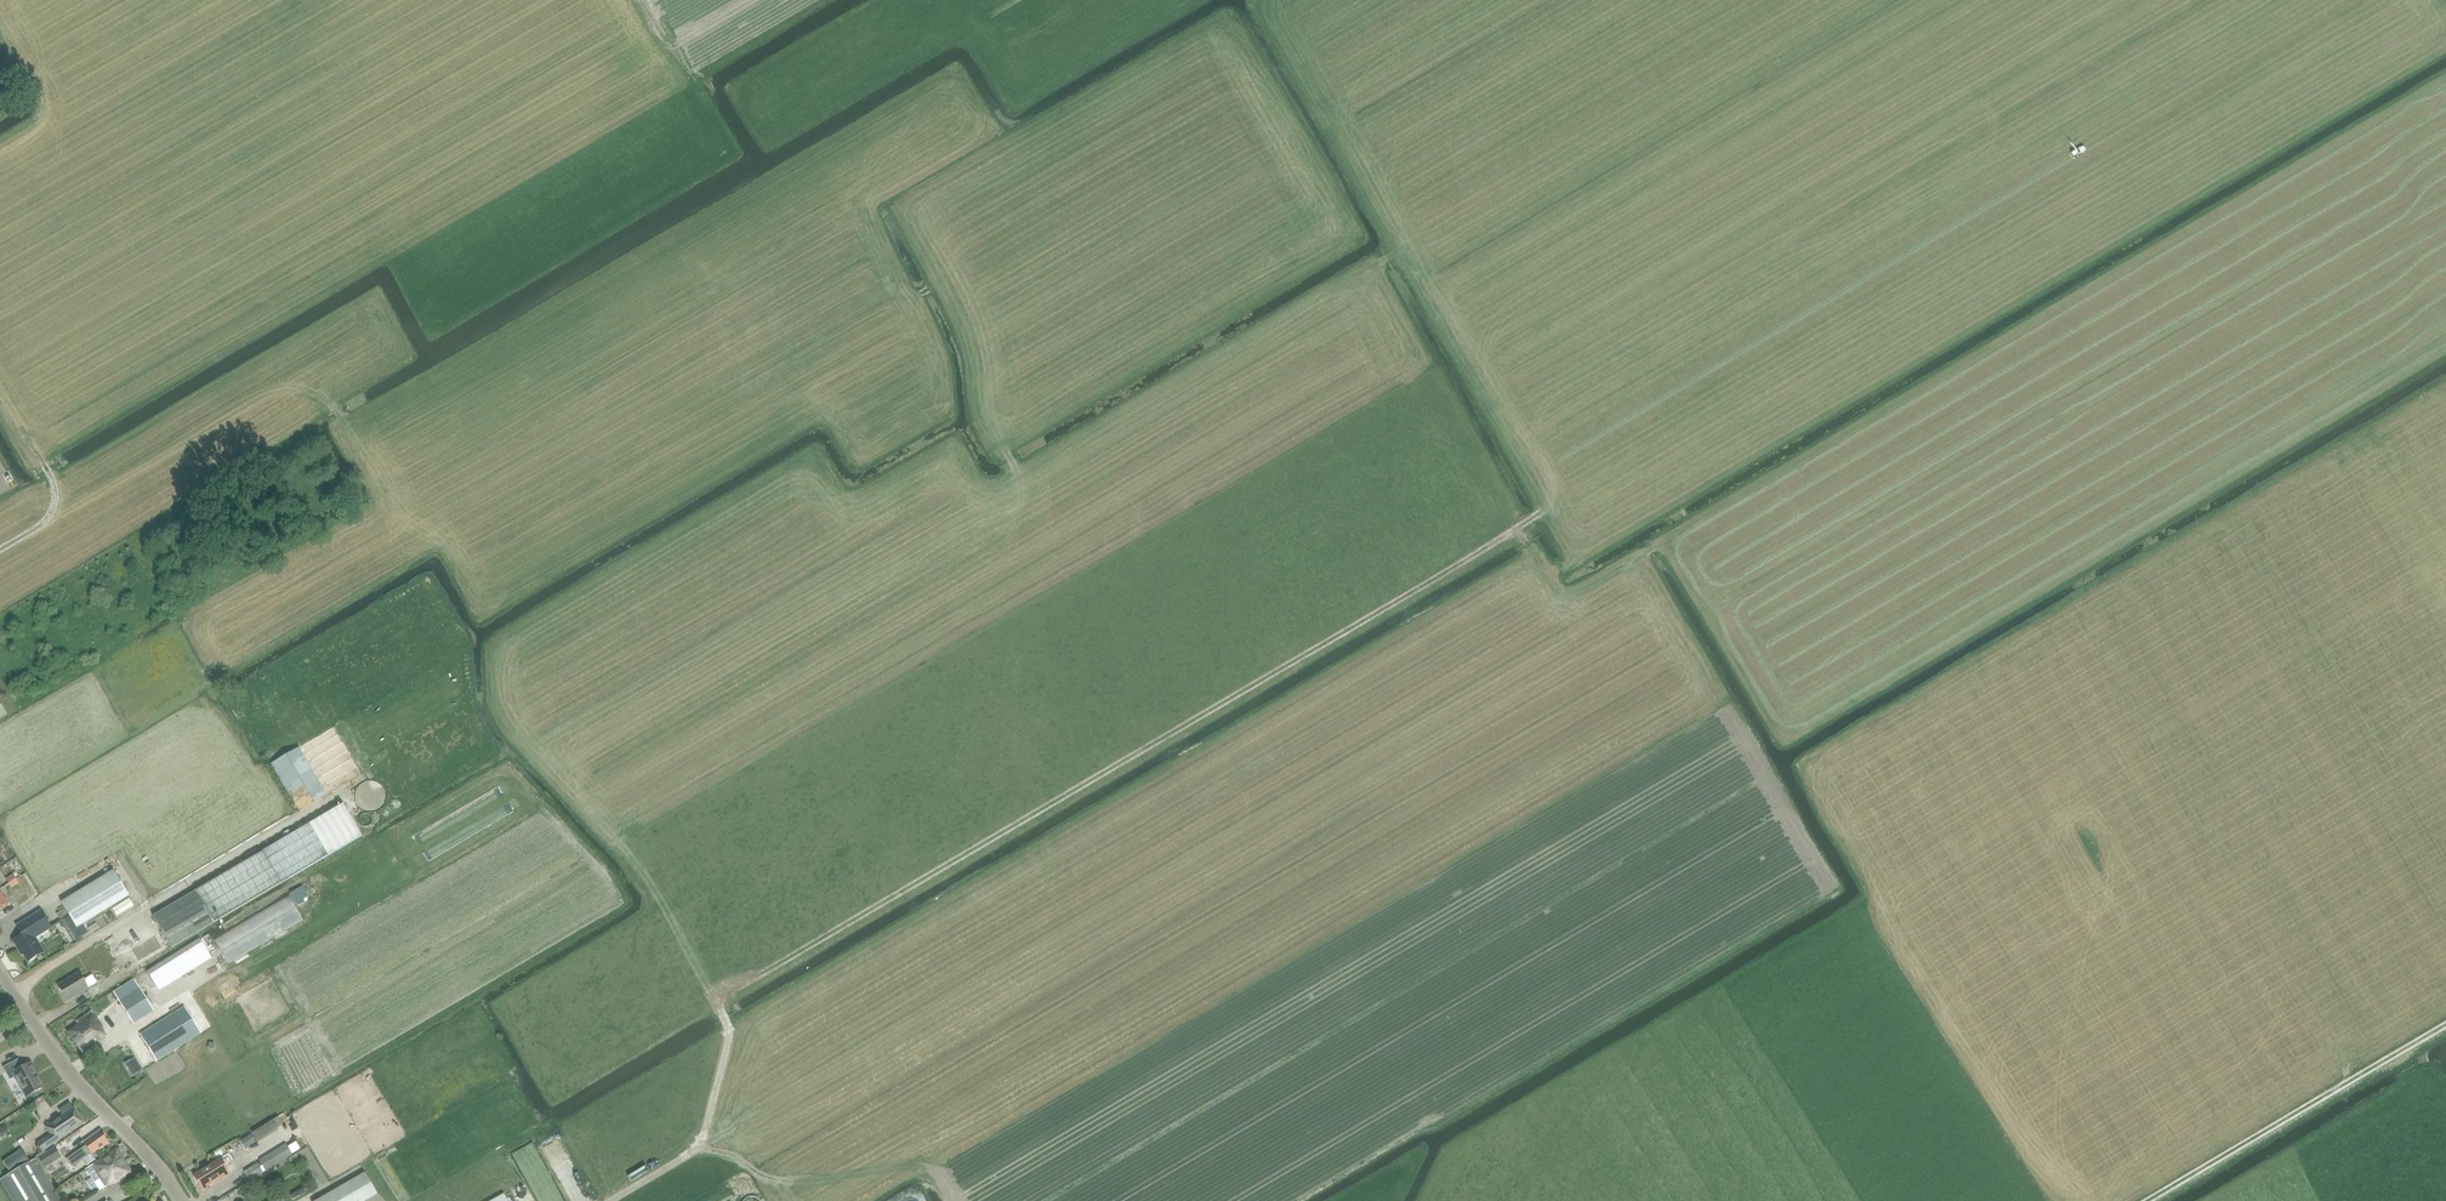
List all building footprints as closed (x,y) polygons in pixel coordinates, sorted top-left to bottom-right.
[(288,748),(270,756),(282,783),(300,774),(288,748)] [(172,948),(281,884),(362,836),(343,804),(153,917),(172,948)] [(76,928),(129,896),(114,870),(61,903),(76,928)] [(9,883),(16,878),(13,874),(6,878),(9,883)] [(19,883),(16,879),(16,878),(9,883),(12,887),(18,883),(19,883)] [(0,888),(0,909),(8,904),(3,897),(7,895),(2,887),(0,888)] [(283,897),(209,933),(220,957),(295,921),(283,897)] [(19,926),(24,934),(14,940),(19,950),(21,949),(28,962),(43,953),(34,938),(51,927),(41,912),(17,927),(19,926)] [(132,962),(158,951),(152,936),(125,948),(132,962)] [(149,989),(205,958),(193,937),(133,971),(138,979),(143,977),(149,989)] [(78,973),(57,986),(67,1001),(88,989),(78,973)] [(134,1025),(155,1012),(135,979),(114,993),(134,1025)] [(140,1035),(156,1062),(201,1034),(184,1007),(140,1035)] [(83,1054),(106,1037),(102,1030),(104,1028),(93,1014),(90,1010),(76,1021),(78,1024),(67,1032),(83,1054)] [(19,1060),(4,1068),(9,1078),(13,1076),(25,1097),(44,1087),(31,1064),(24,1068),(19,1060)] [(55,1143),(85,1123),(74,1107),(73,1108),(70,1103),(59,1110),(62,1115),(45,1127),(50,1135),(37,1144),(42,1152),(45,1150),(55,1143)] [(252,1133),(257,1141),(278,1128),(273,1120),(252,1133)] [(85,1146),(66,1159),(72,1167),(83,1160),(87,1166),(95,1160),(94,1158),(102,1152),(100,1150),(108,1144),(100,1132),(83,1143),(85,1146)] [(234,1139),(238,1146),(248,1140),(244,1133),(234,1139)] [(260,1163),(258,1164),(263,1172),(265,1170),(266,1171),(293,1155),(288,1147),(288,1146),(260,1163)] [(55,1147),(38,1158),(45,1168),(49,1165),(52,1170),(57,1167),(54,1162),(61,1158),(55,1147)] [(9,1158),(4,1162),(10,1172),(16,1169),(29,1161),(22,1150),(9,1158)] [(117,1150),(94,1166),(86,1171),(89,1176),(90,1175),(100,1191),(107,1186),(108,1189),(132,1173),(117,1150)] [(37,1159),(0,1180),(12,1200),(61,1200),(37,1159)] [(220,1180),(229,1174),(220,1159),(211,1165),(211,1164),(193,1176),(202,1192),(221,1180),(220,1180)] [(263,1173),(263,1172),(258,1164),(245,1172),(250,1181),(263,1173)] [(377,1195),(365,1173),(316,1200),(367,1200),(377,1195)] [(762,1198),(759,1194),(758,1192),(755,1191),(751,1190),(747,1190),(743,1192),(740,1194),(739,1196),(738,1199),(738,1200),(762,1200),(762,1198)]
